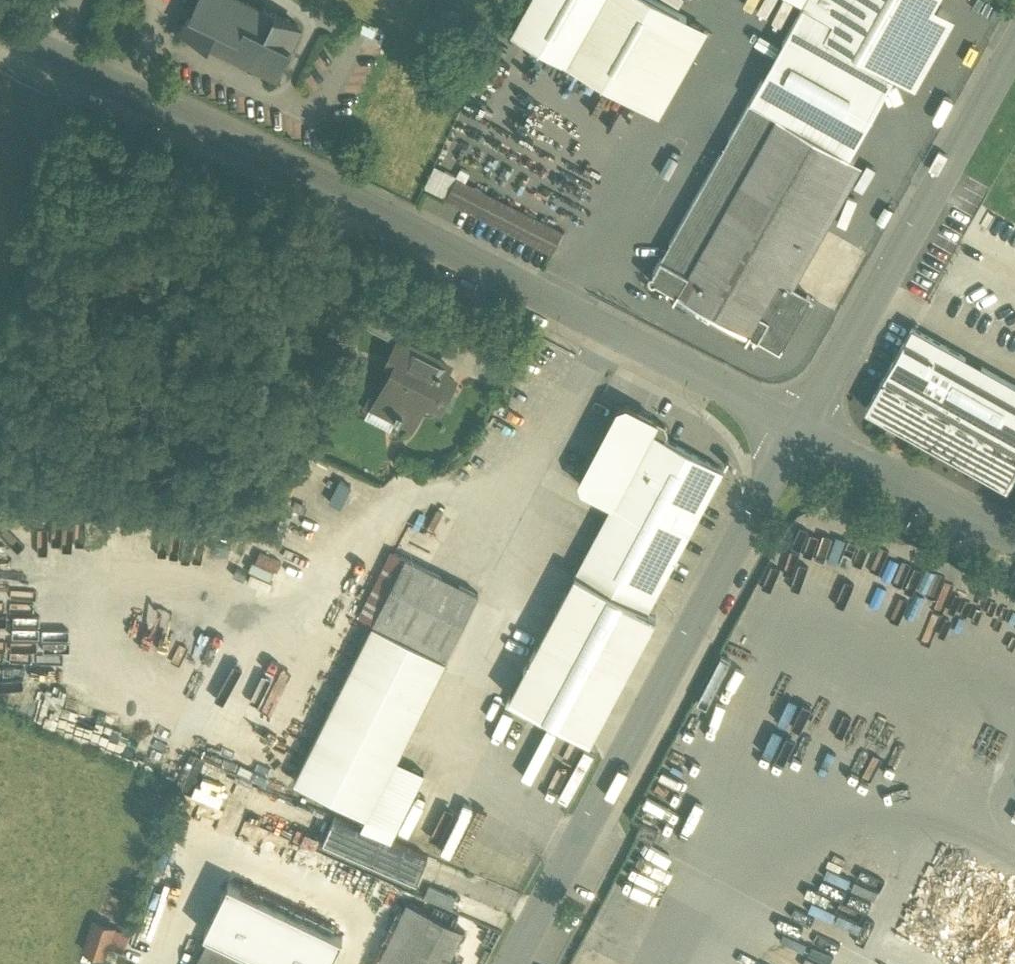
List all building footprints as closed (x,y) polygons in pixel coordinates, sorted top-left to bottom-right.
[(242,0),(200,0),(199,2),(197,1),(197,3),(198,4),(196,8),(194,7),(193,9),(195,10),(187,27),(185,26),(184,28),(186,28),(185,30),(187,31),(188,29),(203,36),(202,38),(204,39),(204,37),(209,39),(208,41),(210,42),(211,40),(225,47),(224,49),(226,50),(227,48),(242,55),(241,57),(242,58),(243,56),(258,63),(257,65),(259,66),(260,64),(274,71),(273,73),(275,74),(276,72),(278,73),(279,71),(277,70),(285,54),(287,55),(288,53),(286,52),(288,47),(290,48),(291,47),(289,46),(297,29),(299,30),(300,28),(298,27),(299,26),(297,25),(297,26),(276,16),(277,15),(275,14),(275,15),(266,11),(266,10),(264,9),(263,11),(249,4),(250,2),(248,1),(247,3),(242,0)] [(657,0),(530,0),(512,33),(660,115),(708,28),(657,0)] [(751,100),(850,155),(894,76),(916,88),(955,18),(935,6),(938,0),(807,0),(751,100)] [(850,155),(751,100),(653,272),(650,273),(649,275),(650,280),(653,282),(656,281),(780,352),(783,347),(810,297),(793,287),(863,163),(850,155)] [(565,233),(457,177),(446,199),(553,254),(565,233)] [(417,321),(376,299),(363,324),(398,341),(398,340),(405,343),(417,321)] [(913,328),(883,381),(988,441),(1014,393),(1014,386),(913,328)] [(405,343),(398,340),(398,341),(389,359),(396,362),(377,400),(397,410),(394,418),(398,420),(400,417),(414,424),(424,404),(428,406),(431,407),(435,406),(437,404),(438,402),(443,393),(447,395),(455,380),(445,375),(450,366),(405,343)] [(883,381),(867,409),(898,427),(897,429),(911,438),(912,435),(1007,488),(1014,474),(1014,456),(988,441),(883,381)] [(988,441),(1014,456),(1014,393),(988,441)] [(619,408),(581,479),(583,487),(613,503),(652,431),(666,439),(669,434),(666,425),(627,405),(619,408)] [(613,503),(510,696),(591,739),(656,616),(647,611),(723,470),(666,439),(652,431),(613,503)] [(395,551),(362,617),(373,623),(406,557),(395,551)] [(479,593),(406,557),(373,623),(374,623),(446,659),(479,593)] [(374,623),(295,780),(368,816),(447,659),(446,659),(374,623)] [(294,648),(272,641),(259,689),(281,695),(294,648)] [(428,856),(336,815),(324,841),(417,882),(428,856)] [(659,832),(643,823),(637,834),(653,842),(659,832)] [(739,880),(733,877),(729,883),(735,886),(739,880)] [(209,937),(267,963),(331,963),(345,934),(235,882),(209,937)] [(407,903),(378,963),(447,963),(463,930),(407,903)] [(117,913),(93,906),(83,938),(106,946),(117,913)] [(209,937),(196,963),(267,963),(209,937)]
